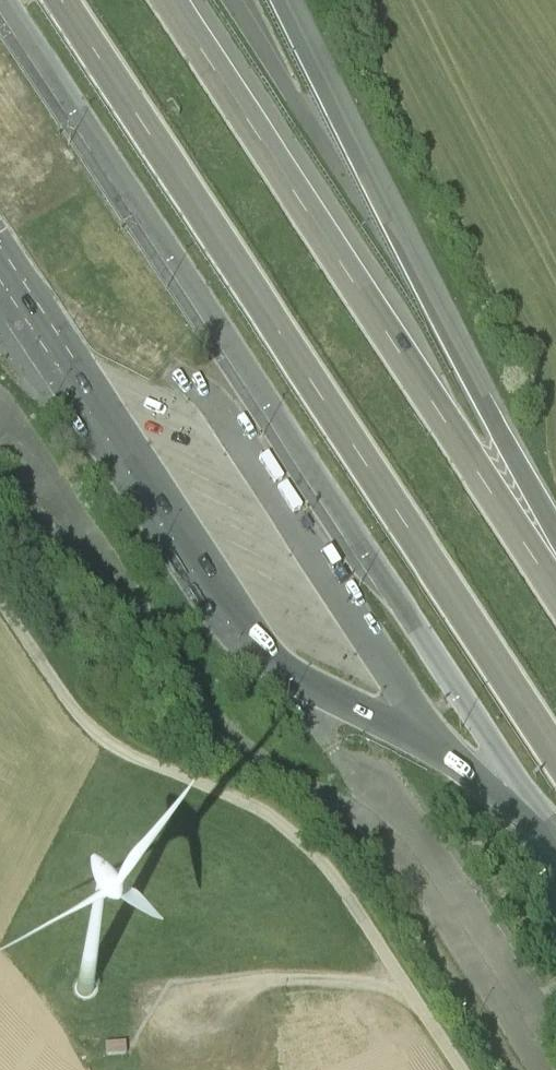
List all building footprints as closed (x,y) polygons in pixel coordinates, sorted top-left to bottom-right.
[(106,1058),(127,1057),(126,1050),(126,1044),(105,1045),(106,1058)]
